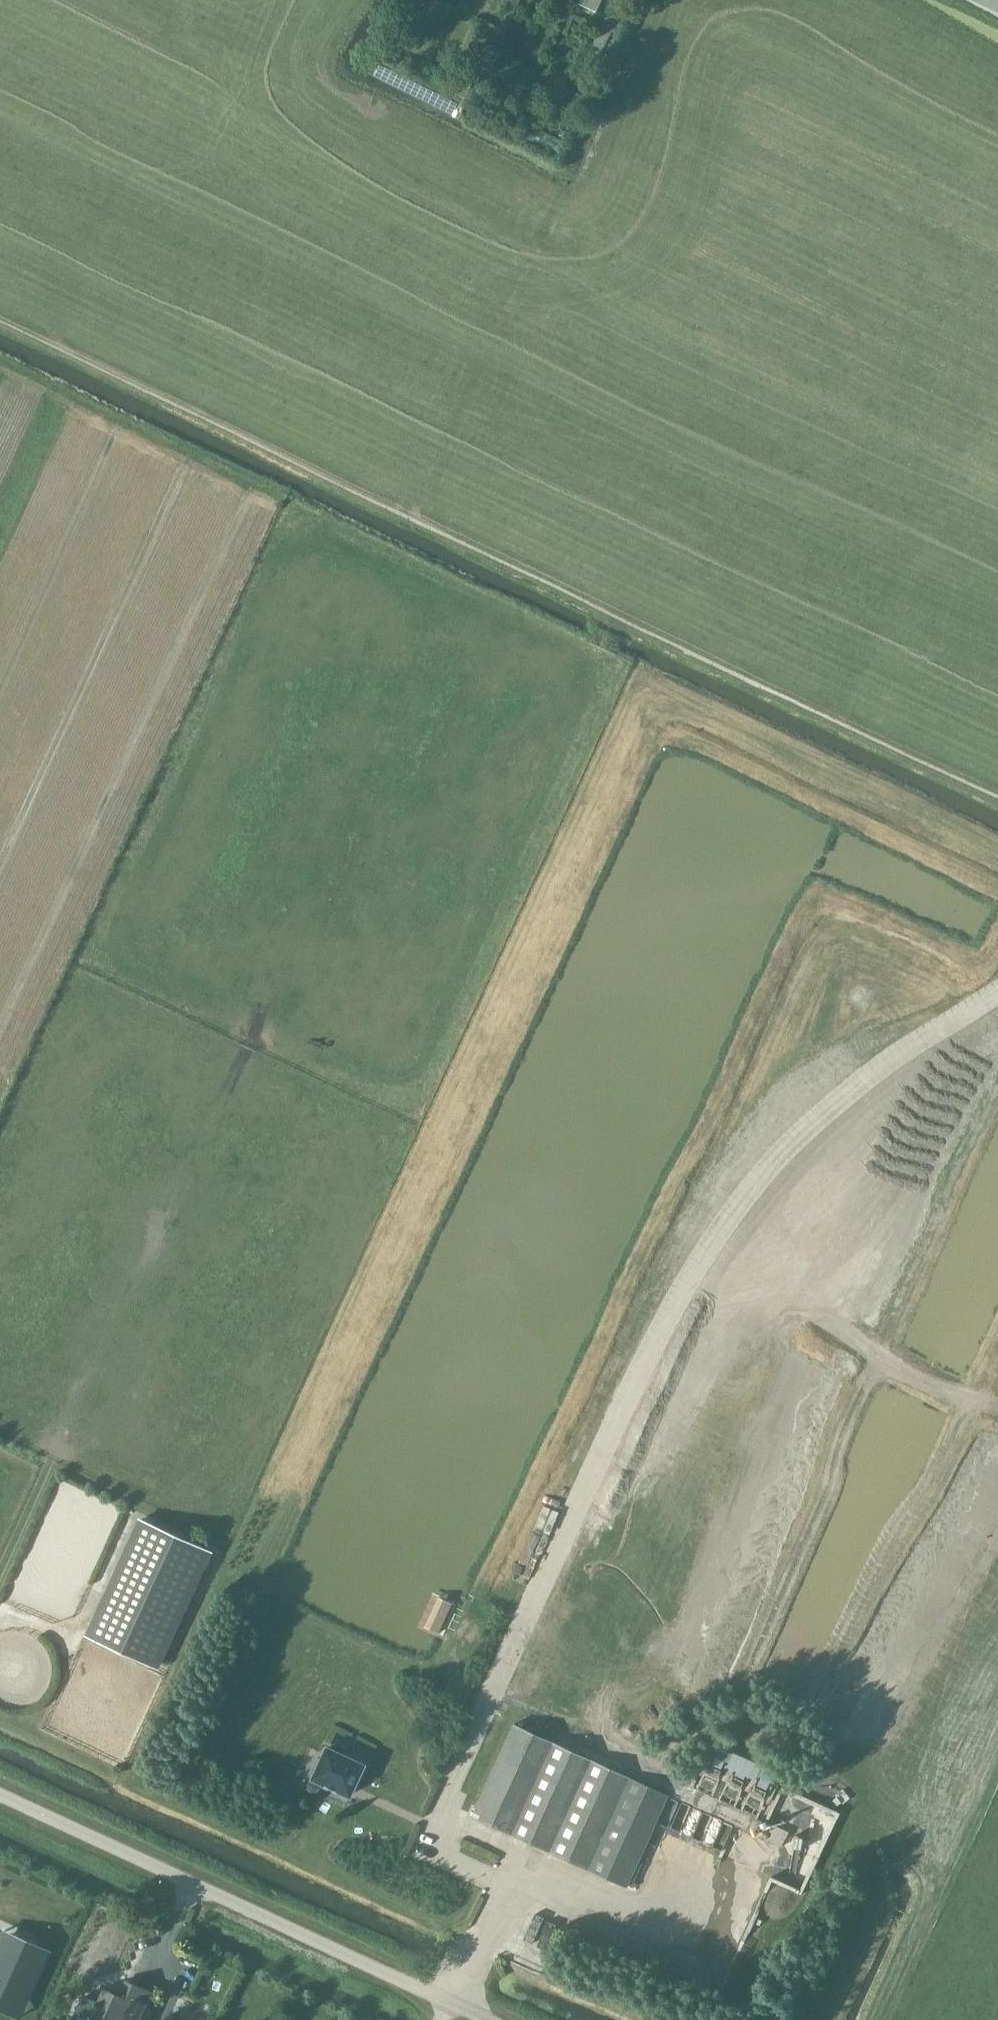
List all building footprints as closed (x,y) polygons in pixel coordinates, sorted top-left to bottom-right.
[(607,17),(615,0),(589,0),(586,6),(607,17)] [(499,86),(494,97),(508,104),(513,93),(499,86)] [(88,1630),(161,1664),(211,1555),(138,1521),(88,1630)] [(506,1691),(502,1699),(523,1709),(527,1701),(506,1691)] [(668,1796),(514,1724),(472,1816),(626,1887),(668,1796)] [(732,1762),(734,1751),(716,1747),(714,1758),(732,1762)] [(311,1773),(315,1775),(313,1778),(326,1784),(326,1785),(328,1786),(329,1785),(335,1788),(335,1789),(336,1790),(337,1789),(350,1795),(364,1765),(327,1748),(322,1760),(317,1758),(311,1773)] [(758,1765),(753,1780),(772,1787),(778,1772),(758,1765)] [(739,1948),(753,1910),(743,1907),(729,1945),(739,1948)] [(0,1942),(0,2009),(18,2018),(48,1952),(4,1932),(0,1942)] [(139,1987),(126,1981),(124,1985),(137,1990),(139,1987)] [(139,1987),(137,1990),(124,1985),(119,1996),(104,1989),(97,2004),(95,2003),(93,2007),(95,2008),(90,2019),(93,2019),(142,2019),(154,1994),(139,1987)] [(72,2019),(88,2019),(93,1999),(77,1996),(72,2019)]
